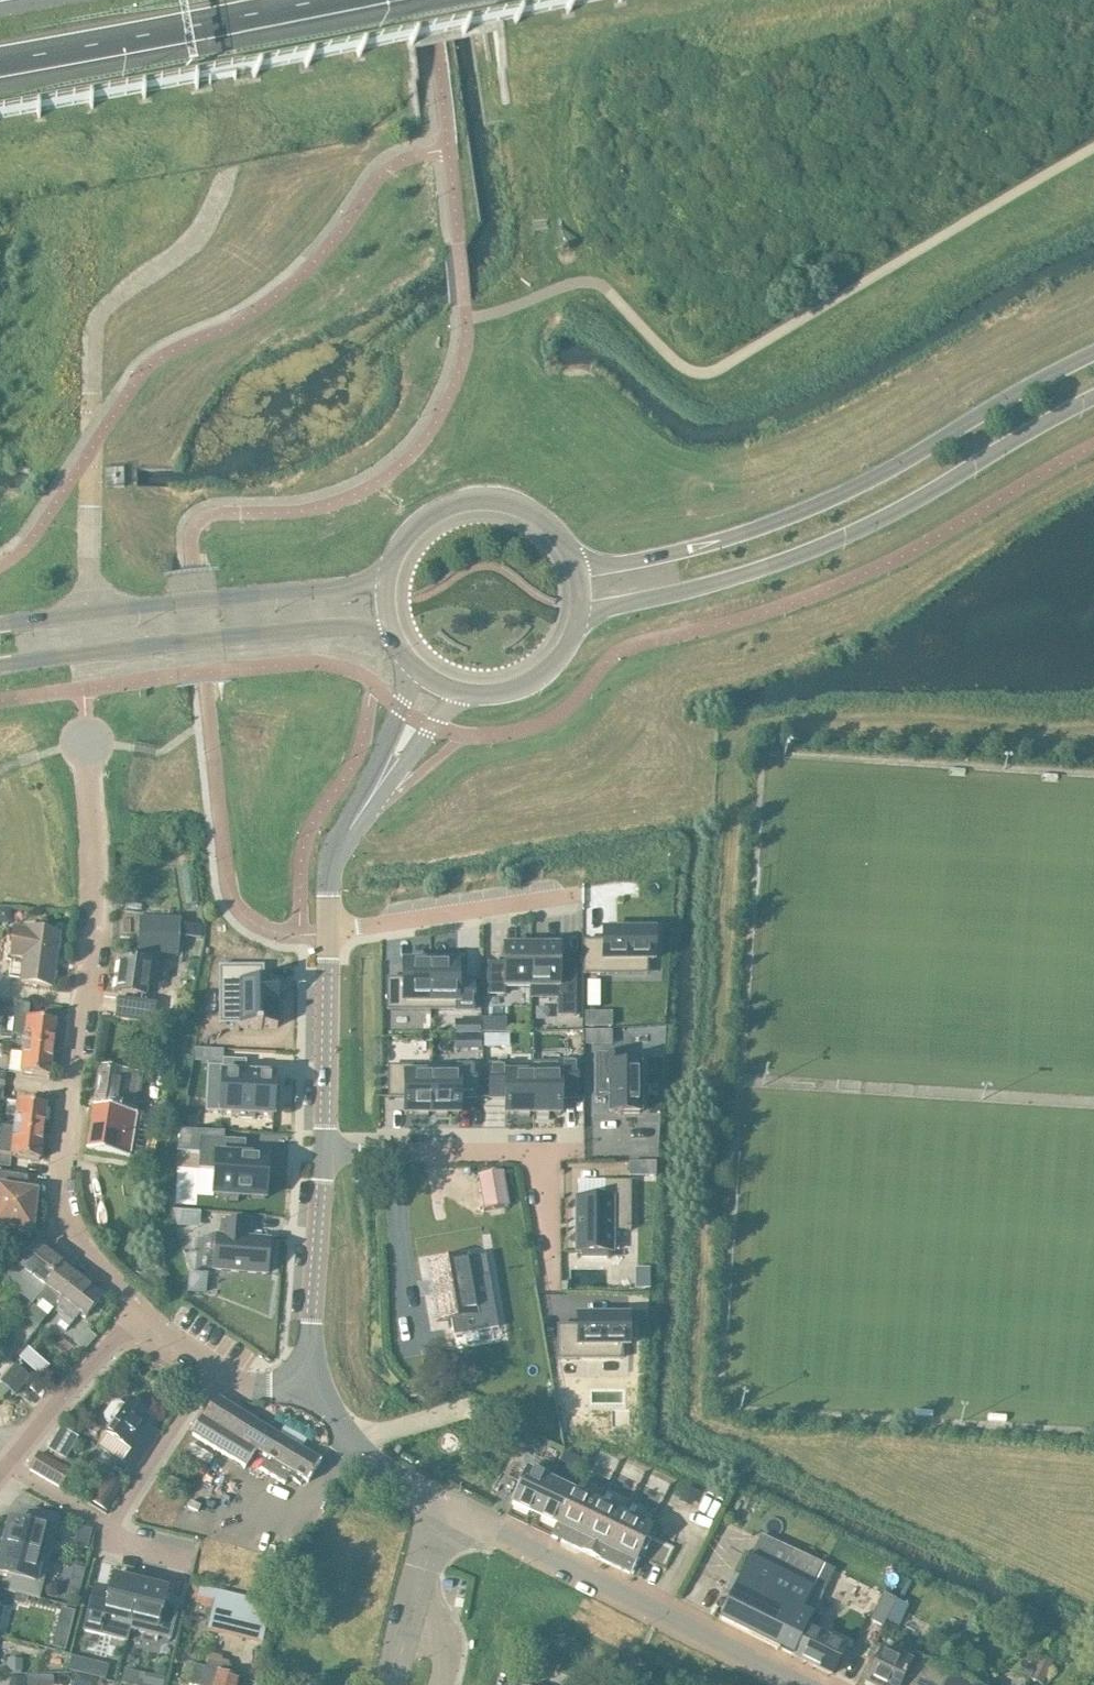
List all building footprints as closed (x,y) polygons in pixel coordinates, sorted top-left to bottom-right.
[(137,952),(176,955),(179,920),(139,917),(137,952)] [(187,925),(187,936),(200,937),(200,926),(187,925)] [(58,936),(27,932),(27,934),(14,932),(11,958),(23,960),(20,984),(51,988),(58,936)] [(646,961),(653,961),(653,933),(602,933),(602,941),(582,941),(583,975),(603,975),(603,974),(647,974),(646,961)] [(531,999),(531,948),(527,948),(527,945),(515,945),(515,948),(503,948),(503,964),(488,964),(488,995),(503,995),(503,988),(530,988),(530,999),(531,999)] [(574,1016),(574,964),(558,964),(558,948),(546,948),(546,945),(534,945),(534,948),(531,948),(531,999),(558,999),(558,1016),(574,1016)] [(161,987),(162,983),(158,983),(160,965),(120,960),(116,993),(145,997),(147,985),(161,987)] [(429,1011),(429,964),(425,964),(425,960),(414,960),(414,964),(402,964),(402,980),(386,980),(386,1011),(429,1011)] [(472,1011),(472,980),(457,980),(457,964),(445,964),(445,960),(433,960),(433,964),(429,964),(429,1011),(472,1011)] [(251,967),(218,967),(218,1026),(239,1026),(239,1029),(255,1028),(255,1030),(260,1030),(260,1028),(276,1028),(276,1005),(277,1005),(277,984),(276,984),(276,983),(251,983),(251,967)] [(152,1025),(155,1004),(117,999),(114,1020),(152,1025)] [(22,1048),(52,1052),(55,1023),(28,1020),(29,1008),(14,1006),(11,1037),(23,1038),(22,1048)] [(496,1020),(483,1020),(483,1034),(496,1034),(496,1020)] [(479,1022),(466,1022),(466,1035),(479,1035),(479,1022)] [(479,1037),(466,1037),(466,1051),(479,1051),(479,1037)] [(49,1078),(52,1052),(22,1048),(21,1057),(10,1055),(8,1072),(19,1073),(19,1075),(49,1078)] [(621,1114),(638,1114),(638,1104),(639,1104),(639,1093),(638,1093),(638,1058),(594,1058),(594,1099),(609,1098),(609,1114),(621,1114)] [(245,1062),(222,1061),(220,1094),(207,1094),(207,1111),(219,1111),(219,1114),(239,1115),(239,1119),(252,1119),(252,1116),(272,1117),(272,1105),(277,1105),(278,1089),(273,1089),(274,1077),(244,1076),(245,1062)] [(532,1114),(532,1064),(531,1064),(531,1067),(489,1067),(489,1098),(505,1098),(505,1114),(517,1114),(517,1117),(528,1117),(528,1114),(532,1114)] [(575,1098),(575,1064),(532,1064),(532,1114),(536,1114),(536,1117),(548,1117),(548,1114),(560,1114),(560,1098),(575,1098)] [(431,1114),(431,1067),(388,1067),(388,1098),(403,1098),(403,1114),(415,1114),(415,1117),(427,1117),(427,1114),(431,1114)] [(474,1067),(431,1067),(431,1114),(435,1114),(435,1117),(446,1117),(446,1114),(458,1114),(458,1098),(474,1098),(474,1067)] [(128,1159),(142,1074),(98,1068),(85,1152),(128,1159)] [(13,1131),(42,1135),(45,1106),(16,1103),(16,1105),(6,1104),(4,1119),(14,1120),(13,1131)] [(10,1158),(39,1161),(42,1135),(13,1131),(0,1130),(0,1157),(10,1158)] [(203,1140),(200,1171),(216,1172),(214,1196),(267,1199),(270,1160),(241,1158),(242,1143),(203,1140)] [(10,1158),(0,1157),(0,1167),(9,1168),(10,1158)] [(476,1177),(483,1211),(509,1207),(502,1172),(476,1177)] [(35,1194),(19,1192),(20,1178),(0,1175),(0,1228),(31,1232),(35,1194)] [(630,1182),(604,1182),(604,1199),(576,1199),(576,1253),(581,1253),(581,1258),(606,1258),(606,1253),(611,1253),(611,1232),(630,1232),(630,1182)] [(216,1238),(213,1271),(266,1274),(268,1242),(246,1240),(247,1226),(221,1224),(220,1238),(216,1238)] [(61,1264),(44,1251),(36,1245),(11,1279),(37,1298),(44,1289),(44,1288),(61,1264)] [(487,1277),(484,1257),(466,1260),(466,1258),(427,1265),(437,1322),(476,1316),(470,1280),(487,1277)] [(61,1301),(78,1277),(61,1264),(44,1288),(44,1289),(37,1298),(52,1310),(59,1301),(61,1301)] [(206,1276),(189,1275),(187,1292),(204,1294),(206,1276)] [(84,1319),(103,1296),(78,1277),(61,1301),(59,1301),(52,1310),(53,1310),(67,1321),(71,1315),(75,1318),(78,1314),(84,1319)] [(557,1327),(557,1360),(578,1360),(578,1359),(621,1359),(621,1347),(628,1347),(628,1332),(628,1323),(628,1318),(576,1318),(576,1327),(557,1327)] [(21,1386),(28,1378),(13,1366),(0,1381),(0,1383),(13,1395),(21,1386)] [(308,1482),(320,1462),(215,1398),(192,1434),(244,1466),(254,1451),(266,1458),(259,1469),(283,1484),(291,1472),(308,1482)] [(110,1405),(104,1414),(105,1420),(112,1426),(106,1434),(130,1450),(123,1460),(135,1467),(135,1468),(159,1433),(141,1421),(148,1411),(130,1399),(124,1408),(116,1403),(110,1405)] [(30,1469),(59,1486),(68,1470),(39,1453),(30,1469)] [(557,1527),(573,1493),(527,1471),(511,1505),(556,1526),(552,1536),(557,1527)] [(108,1474),(90,1501),(106,1511),(113,1500),(124,1484),(113,1477),(108,1474)] [(658,1476),(651,1489),(661,1494),(668,1480),(658,1476)] [(629,1574),(650,1529),(573,1493),(557,1527),(552,1536),(551,1537),(581,1551),(585,1550),(597,1556),(599,1559),(629,1574)] [(59,1517),(29,1510),(25,1525),(9,1521),(6,1532),(3,1531),(0,1543),(3,1544),(2,1547),(48,1558),(59,1517)] [(748,1558),(718,1620),(777,1649),(788,1628),(790,1629),(810,1590),(811,1589),(822,1566),(759,1535),(748,1558)] [(48,1558),(2,1547),(1,1551),(0,1550),(0,1575),(11,1578),(8,1592),(38,1599),(48,1558)] [(73,1568),(70,1578),(81,1581),(83,1570),(73,1568)] [(125,1641),(139,1584),(136,1583),(136,1580),(125,1577),(124,1580),(112,1577),(108,1593),(93,1589),(83,1631),(125,1641)] [(142,1585),(139,1584),(125,1641),(126,1642),(129,1630),(169,1640),(177,1610),(162,1606),(166,1590),(154,1588),(155,1584),(143,1581),(142,1585)] [(788,1628),(777,1649),(830,1675),(834,1668),(845,1645),(815,1630),(818,1625),(820,1622),(820,1619),(818,1617),(812,1614),(822,1595),(822,1594),(813,1590),(811,1589),(810,1590),(790,1629),(788,1628)] [(261,1638),(268,1603),(216,1592),(207,1625),(261,1638)] [(882,1626),(894,1601),(882,1595),(870,1621),(882,1626)] [(62,1608),(59,1619),(70,1621),(72,1610),(62,1608)] [(951,1675),(913,1656),(910,1662),(881,1649),(864,1684),(945,1684),(951,1675)] [(945,1684),(971,1684),(979,1669),(977,1662),(978,1660),(963,1652),(951,1675),(945,1684)] [(72,1657),(68,1670),(80,1674),(84,1660),(72,1657)] [(19,1658),(8,1658),(8,1671),(19,1671),(19,1658)] [(239,1678),(219,1672),(221,1665),(208,1661),(206,1669),(192,1666),(188,1684),(190,1684),(237,1684),(239,1678)] [(1028,1679),(1033,1670),(1022,1664),(1017,1673),(1028,1679)] [(74,1684),(81,1684),(84,1676),(77,1674),(74,1684)] [(9,1683),(19,1684),(21,1684),(23,1678),(12,1675),(9,1683)] [(28,1677),(28,1684),(38,1684),(38,1677),(28,1677)] [(147,1684),(162,1684),(164,1679),(155,1677),(149,1681),(147,1684)]
